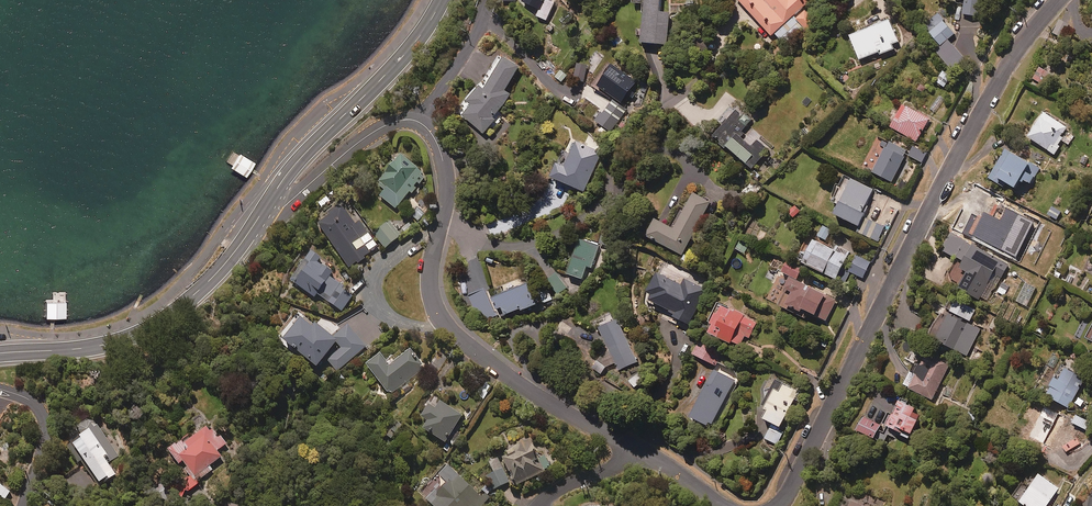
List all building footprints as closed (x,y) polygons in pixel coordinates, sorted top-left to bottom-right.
[(524,3),(539,10),(536,17),(547,22),(558,0),(525,0),(524,3)] [(634,4),(646,4),(644,45),(670,46),(671,13),(662,13),(663,0),(634,0),(634,4)] [(772,37),(775,35),(784,45),(804,27),(807,31),(816,22),(804,8),(813,0),(739,0),(772,37)] [(965,0),(964,16),(982,18),(984,0),(962,0),(965,0)] [(1070,26),(1061,21),(1053,33),(1062,38),(1070,26)] [(900,43),(891,22),(852,38),(861,61),(880,53),(881,56),(895,50),(893,46),(900,43)] [(956,35),(945,22),(931,34),(943,48),(937,53),(952,70),(964,59),(949,41),(956,35)] [(522,69),(507,59),(485,90),(481,87),(469,104),(473,106),(464,119),(486,134),(512,96),(506,92),(522,69)] [(588,66),(578,64),(574,82),(584,84),(588,66)] [(638,82),(614,66),(606,78),(599,89),(624,105),(638,82)] [(1054,76),(1041,67),(1037,74),(1042,77),(1038,83),(1046,88),(1054,76)] [(952,78),(944,72),(937,82),(945,88),(952,78)] [(626,112),(612,102),(597,122),(611,133),(626,112)] [(930,121),(904,107),(892,129),(918,143),(930,121)] [(752,122),(739,112),(716,138),(753,170),(770,151),(759,141),(753,148),(740,136),(752,122)] [(1054,155),(1063,142),(1069,146),(1075,137),(1067,132),(1069,129),(1046,114),(1029,138),(1054,155)] [(602,154),(578,143),(572,156),(565,153),(553,180),(585,193),(602,154)] [(909,152),(891,143),(887,151),(882,148),(873,165),(877,167),(874,174),(893,183),(909,152)] [(928,154),(915,147),(910,157),(923,163),(928,154)] [(1040,170),(1007,151),(991,180),(999,185),(1001,181),(1018,191),(1024,181),(1031,185),(1040,170)] [(254,162),(238,152),(228,167),(245,177),(254,162)] [(396,210),(410,193),(413,196),(426,180),(423,177),(424,176),(401,157),(377,186),(384,192),(380,197),(396,210)] [(875,190),(846,177),(834,203),(840,206),(836,217),(861,228),(867,215),(864,214),(875,190)] [(711,204),(694,194),(675,231),(657,221),(648,238),(683,256),(711,204)] [(415,200),(405,211),(419,224),(426,215),(421,210),(423,207),(415,200)] [(1016,218),(995,204),(982,223),(1004,237),(1016,218)] [(358,223),(345,206),(318,225),(349,269),(379,248),(359,221),(358,223)] [(802,212),(797,206),(789,214),(794,219),(802,212)] [(1062,212),(1053,207),(1049,216),(1057,220),(1062,212)] [(885,227),(869,220),(861,236),(877,243),(885,227)] [(401,238),(390,223),(374,236),(385,250),(401,238)] [(832,232),(824,228),(819,237),(827,241),(832,232)] [(958,259),(967,243),(953,235),(943,251),(958,259)] [(600,247),(581,240),(569,276),(584,281),(588,268),(592,269),(600,247)] [(751,246),(742,241),(736,249),(746,255),(751,246)] [(810,254),(804,251),(798,262),(838,282),(852,253),(843,249),(838,246),(835,251),(816,242),(810,254)] [(969,244),(960,260),(966,264),(963,271),(969,274),(961,289),(981,300),(991,283),(998,287),(1009,266),(969,244)] [(321,260),(312,253),(291,283),(315,300),(318,296),(342,313),(354,295),(330,278),(333,274),(319,264),(321,260)] [(871,263),(857,257),(850,273),(864,279),(871,263)] [(783,263),(776,259),(770,269),(777,273),(783,263)] [(788,262),(783,274),(798,281),(804,270),(788,262)] [(646,296),(649,298),(646,304),(663,311),(662,314),(669,317),(668,320),(690,329),(708,289),(685,279),(683,285),(656,273),(646,296)] [(837,301),(792,280),(787,291),(794,294),(791,302),(785,299),(782,306),(802,315),(803,311),(827,322),(837,301)] [(506,317),(522,311),(523,313),(538,307),(530,286),(494,300),(499,312),(504,310),(506,317)] [(496,316),(486,291),(470,298),(479,323),(496,316)] [(549,293),(541,296),(544,305),(552,302),(549,293)] [(65,300),(44,300),(45,320),(66,320),(65,300)] [(934,312),(941,316),(930,340),(968,357),(980,330),(945,314),(948,306),(939,302),(934,312)] [(975,310),(955,302),(951,313),(970,322),(975,310)] [(758,324),(719,304),(710,323),(715,325),(710,335),(740,350),(746,338),(750,340),(758,324)] [(597,323),(610,351),(598,357),(601,365),(597,371),(601,375),(607,368),(616,364),(619,371),(640,362),(617,313),(597,323)] [(332,339),(304,318),(284,344),(317,370),(337,344),(341,347),(329,364),(341,373),(365,343),(342,325),(332,339)] [(1000,320),(994,318),(990,329),(996,331),(1000,320)] [(571,329),(561,321),(556,328),(566,336),(571,329)] [(712,347),(700,341),(692,355),(715,366),(722,352),(712,347)] [(390,396),(397,391),(401,397),(411,389),(406,383),(424,369),(410,352),(390,368),(381,357),(367,368),(390,396)] [(951,366),(926,353),(915,375),(912,374),(905,387),(932,401),(951,366)] [(1087,380),(1064,367),(1047,397),(1070,410),(1087,380)] [(713,426),(734,384),(732,383),(734,380),(716,371),(692,419),(709,428),(711,424),(713,426)] [(646,381),(641,373),(629,380),(635,388),(646,381)] [(765,421),(773,425),(765,440),(776,445),(783,430),(782,429),(799,391),(785,385),(780,394),(776,392),(767,412),(769,413),(765,421)] [(889,426),(892,427),(891,430),(902,434),(903,432),(914,437),(920,423),(918,422),(922,412),(900,402),(889,426)] [(463,420),(441,406),(436,413),(430,408),(422,421),(428,425),(424,432),(446,446),(463,420)] [(1067,419),(1042,407),(1027,436),(1052,449),(1067,419)] [(1091,422),(1077,417),(1074,426),(1087,431),(1091,422)] [(883,427),(865,419),(859,432),(876,440),(883,427)] [(118,456),(92,421),(67,439),(73,448),(100,484),(114,474),(107,464),(118,456)] [(186,442),(171,453),(190,479),(183,484),(190,493),(228,466),(217,450),(220,448),(208,430),(187,444),(186,442)] [(733,450),(730,440),(715,445),(719,455),(733,450)] [(507,459),(503,460),(516,487),(546,472),(545,470),(550,468),(545,458),(538,461),(529,443),(505,454),(507,459)] [(509,484),(498,460),(490,464),(494,475),(488,477),(495,491),(509,484)] [(432,505),(479,505),(483,502),(449,467),(439,477),(446,485),(428,503),(432,505)] [(1038,477),(1020,505),(1049,505),(1059,491),(1038,477)] [(1076,481),(1063,505),(1073,505),(1083,485),(1076,481)] [(0,483),(0,495),(6,501),(12,493),(0,483)] [(488,485),(481,490),(487,498),(494,493),(488,485)]
